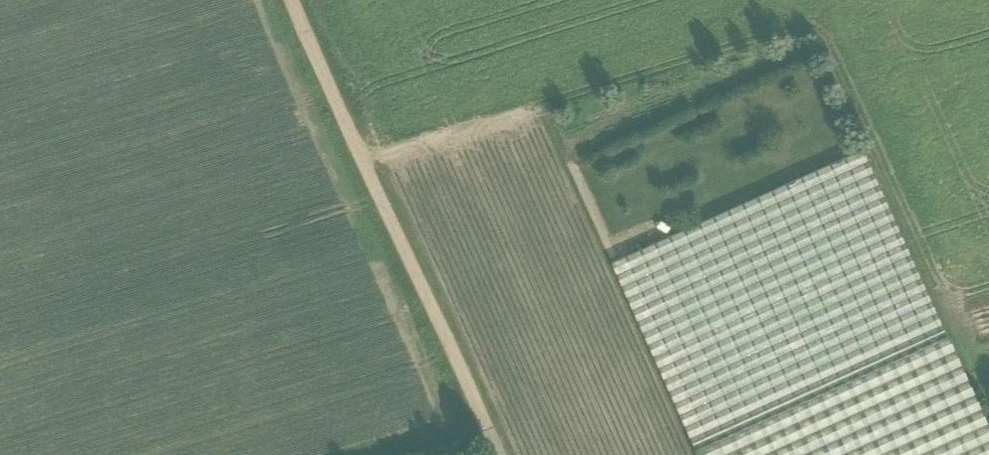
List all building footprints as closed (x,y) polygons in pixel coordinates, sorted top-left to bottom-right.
[(696,454),(988,454),(988,432),(862,152),(611,265),(666,387),(696,454)]
